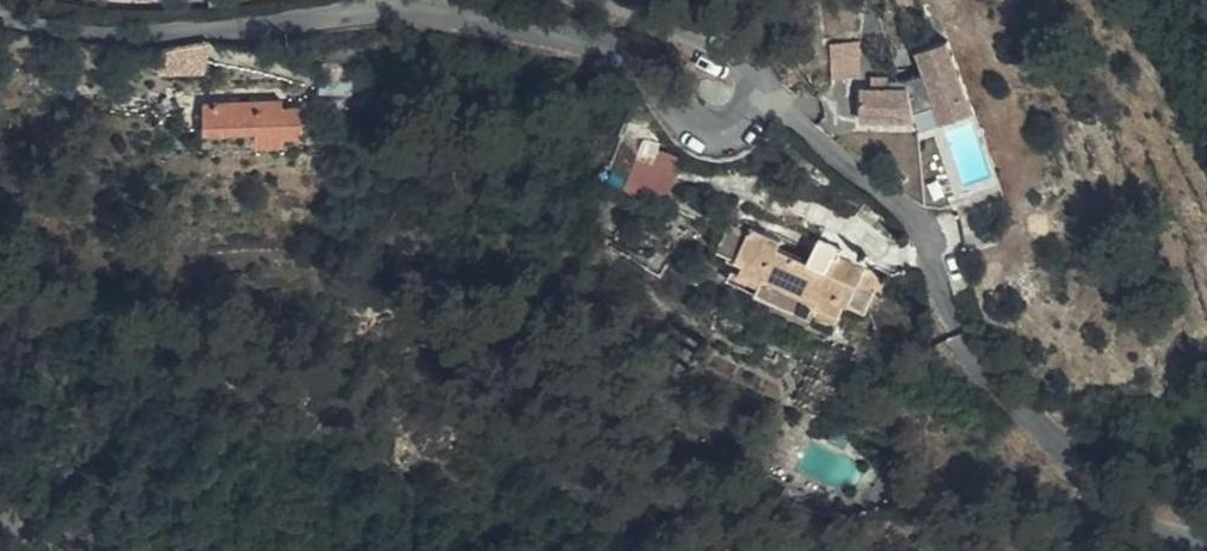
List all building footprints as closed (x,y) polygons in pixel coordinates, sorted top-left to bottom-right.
[(861,31),(858,0),(857,0),(824,3),(828,34),(861,31)] [(832,39),(835,76),(865,73),(862,36),(832,39)] [(943,123),(972,115),(947,41),(916,52),(925,73),(910,79),(886,78),(887,89),(861,88),(861,122),(915,124),(914,114),(937,106),(943,123)] [(301,135),(301,105),(283,105),(284,99),(203,100),(204,131),(255,129),(257,143),(285,143),(285,135),(301,135)] [(624,129),(611,168),(660,186),(663,178),(670,159),(654,153),(658,142),(624,129)] [(739,254),(751,228),(736,221),(724,247),(739,254)] [(817,317),(845,330),(856,308),(867,313),(878,288),(875,286),(883,269),(859,258),(857,261),(834,252),(827,269),(779,248),(782,239),(752,227),(727,280),(815,320),(817,317)] [(847,450),(849,445),(851,440),(832,430),(828,438),(827,442),(847,450)]
